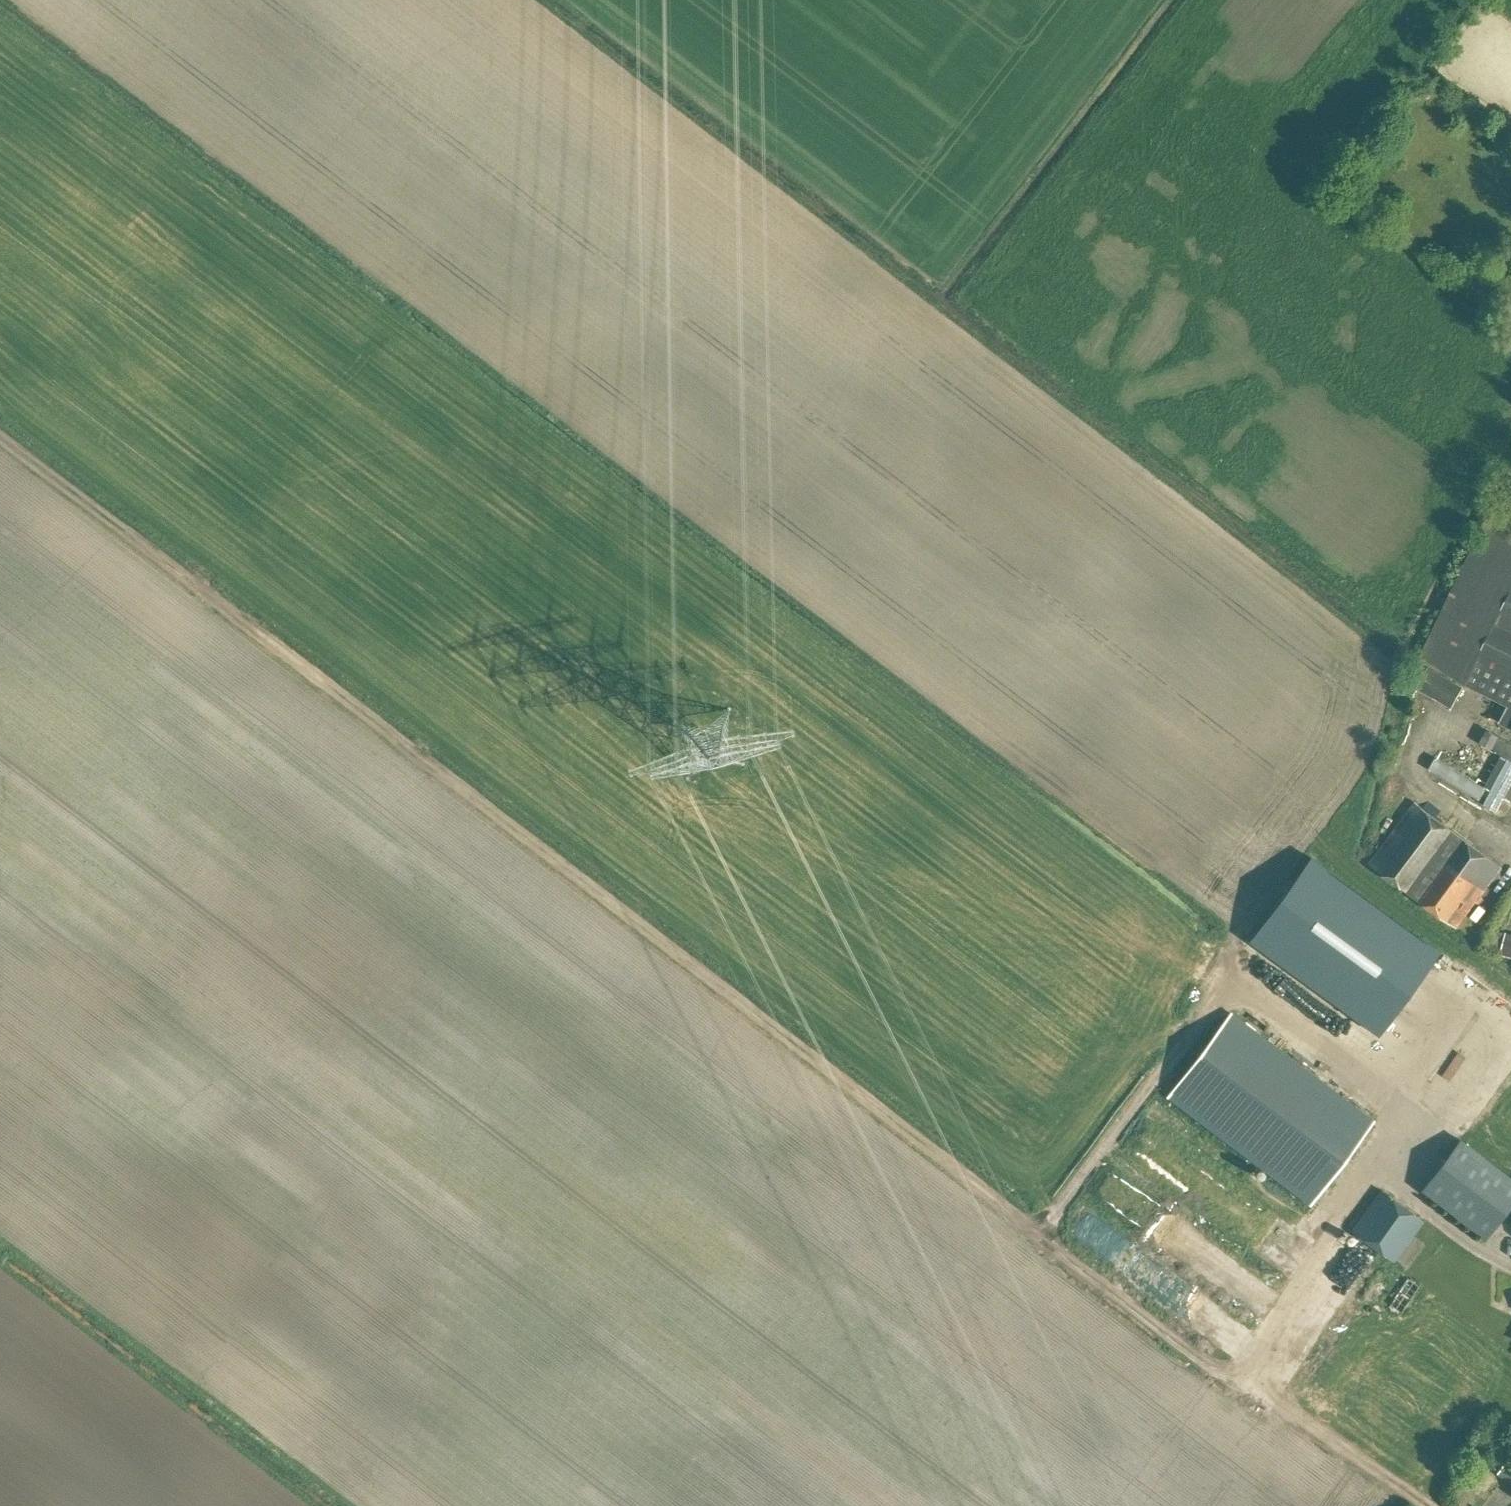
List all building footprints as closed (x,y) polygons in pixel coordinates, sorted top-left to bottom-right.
[(1503,525),(1488,517),(1421,655),(1465,684),(1508,705),(1500,721),(1499,720),(1499,722),(1510,728),(1510,509),(1503,525)] [(1463,688),(1428,668),(1417,688),(1452,708),(1463,688)] [(1490,730),(1482,743),(1510,758),(1484,804),(1497,811),(1505,796),(1510,799),(1510,742),(1490,730)] [(1431,769),(1480,797),(1486,786),(1438,757),(1431,769)] [(1502,866),(1415,802),(1370,863),(1456,928),(1502,866)] [(1250,937),(1378,1032),(1440,949),(1312,853),(1250,937)] [(1506,932),(1500,955),(1510,958),(1510,933),(1506,932)] [(1310,1205),(1373,1122),(1230,1015),(1168,1097),(1310,1205)] [(1510,1204),(1510,1180),(1460,1141),(1422,1191),(1485,1239),(1510,1204)] [(1381,1191),(1351,1231),(1393,1262),(1396,1257),(1408,1266),(1425,1243),(1414,1234),(1423,1222),(1381,1191)] [(1408,1279),(1390,1305),(1400,1312),(1418,1286),(1408,1279)] [(1504,1462),(1496,1474),(1510,1484),(1510,1467),(1504,1462)]
